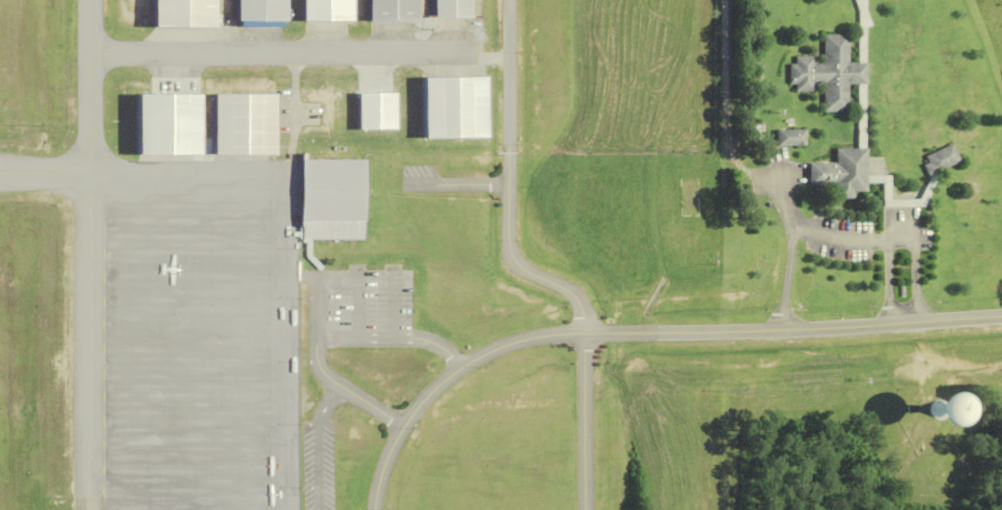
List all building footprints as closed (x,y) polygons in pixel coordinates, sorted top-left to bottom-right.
[(148,20),(148,0),(207,0),(207,20),(148,20)] [(233,13),(280,13),(280,0),(233,0),(233,13)] [(299,12),(347,12),(347,0),(299,0),(299,12)] [(364,17),(412,17),(412,0),(364,0),(364,17)] [(431,12),(467,12),(467,0),(431,0),(431,12)] [(871,83),(871,62),(851,62),(851,34),(824,34),(825,63),(817,63),(817,56),(797,57),(797,64),(791,64),(792,83),(798,83),(798,91),(816,91),(816,83),(826,83),(826,112),(852,112),(851,84),(871,83)] [(209,90),(269,90),(268,149),(209,149),(209,90)] [(778,129),(778,145),(808,145),(808,129),(778,129)] [(965,161),(956,142),(929,156),(932,162),(927,164),(933,176),(965,161)] [(838,148),(870,148),(871,191),(857,191),(857,198),(839,198),(839,184),(812,184),(812,162),(838,162),(838,148)] [(301,238),(363,238),(363,161),(301,161),(301,238)]
